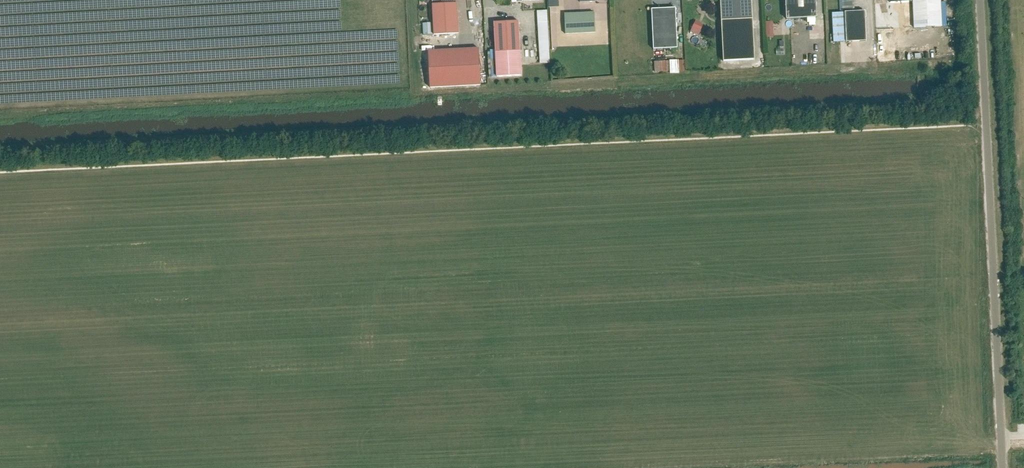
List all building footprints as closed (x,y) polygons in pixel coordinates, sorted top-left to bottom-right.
[(723,61),(754,60),(752,0),(720,0),(723,61)] [(786,19),(817,18),(816,0),(785,0),(786,19)] [(942,27),(940,0),(913,0),(915,29),(942,27)] [(434,35),(459,34),(457,3),(432,5),(434,35)] [(654,48),(677,47),(675,7),(652,8),(654,48)] [(550,63),(548,10),(538,10),(540,63),(550,63)] [(846,42),(866,42),(865,12),(845,12),(846,42)] [(565,34),(595,33),(594,13),(564,14),(565,34)] [(798,33),(810,33),(810,21),(799,20),(798,33)] [(497,77),(521,76),(520,52),(519,21),(494,23),(496,53),(497,77)] [(693,25),(689,32),(697,35),(700,28),(693,25)] [(431,88),(481,86),(479,49),(429,51),(431,88)] [(669,72),(668,60),(655,61),(655,72),(669,72)] [(670,60),(671,74),(685,73),(685,60),(670,60)]
